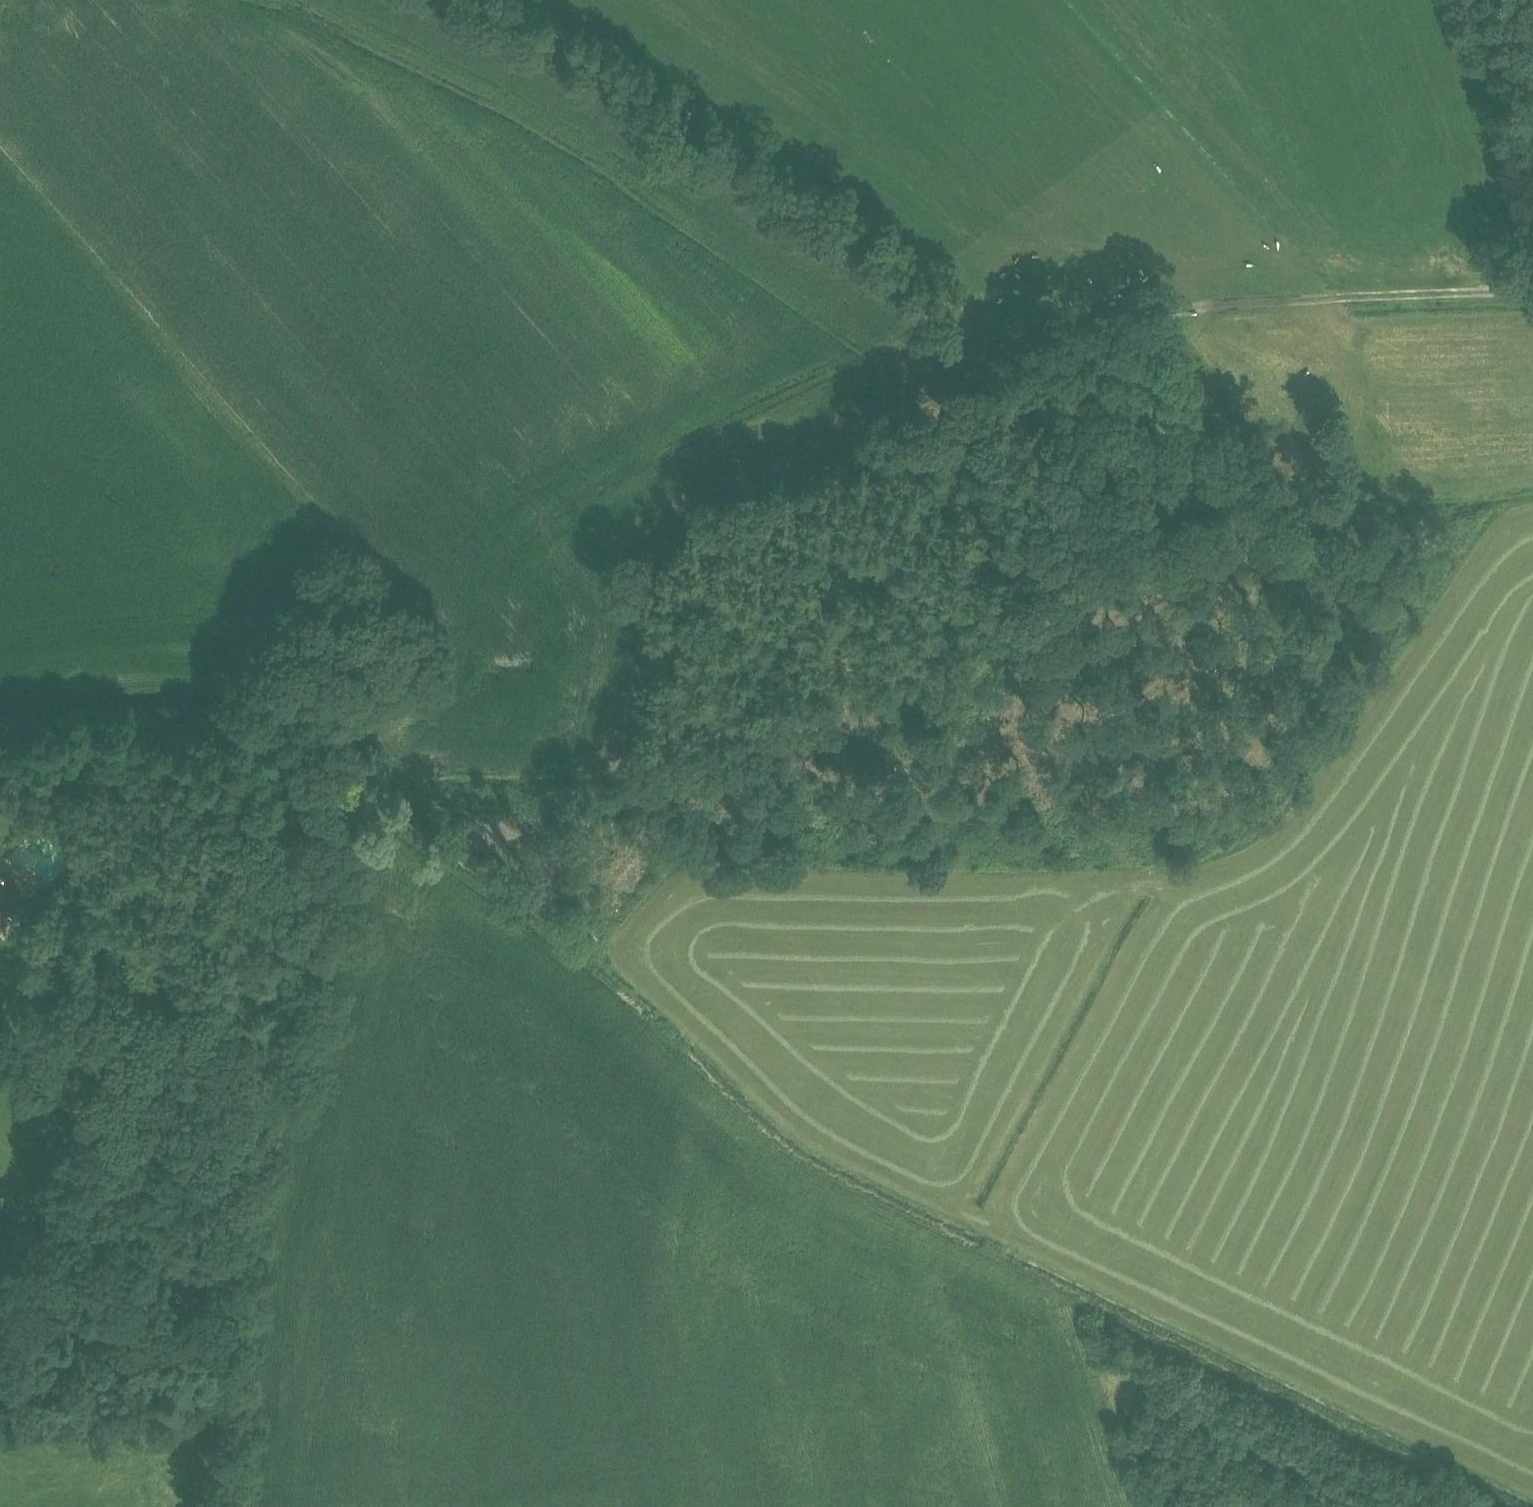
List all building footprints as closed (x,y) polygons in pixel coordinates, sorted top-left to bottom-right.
[(23,893),(0,870),(0,915),(23,893)]
